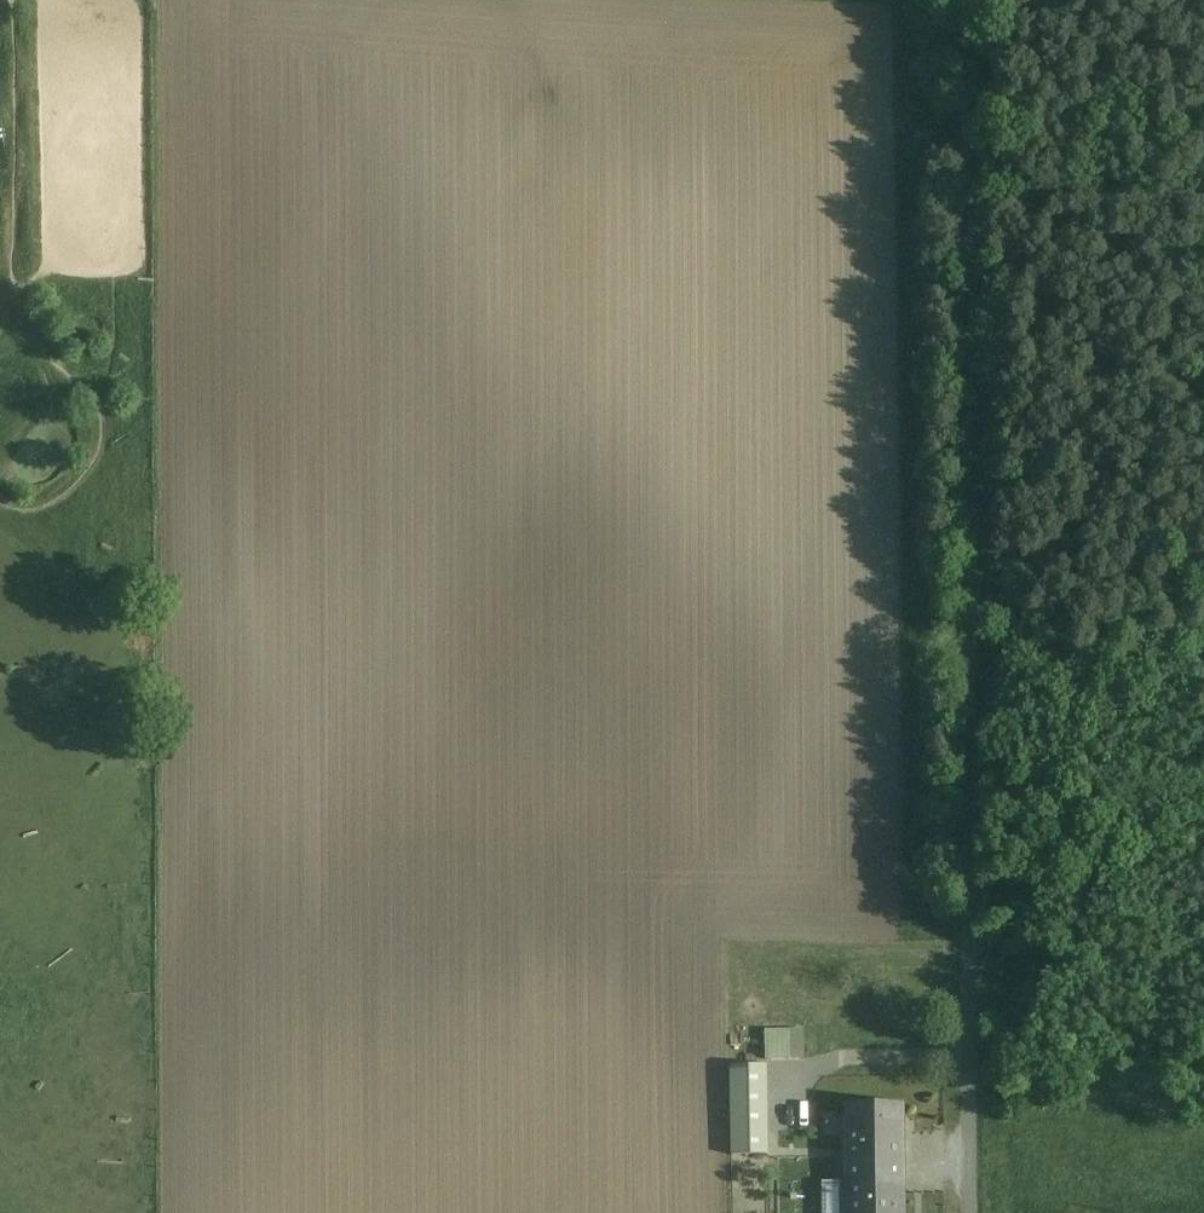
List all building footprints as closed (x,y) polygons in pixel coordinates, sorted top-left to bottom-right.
[(765,1031),(766,1060),(804,1060),(804,1031),(765,1031)] [(730,1066),(732,1155),(767,1154),(765,1065),(730,1066)] [(900,1104),(846,1105),(847,1184),(901,1183),(900,1104)] [(841,1184),(841,1212),(902,1212),(901,1183),(847,1184),(841,1184)]
